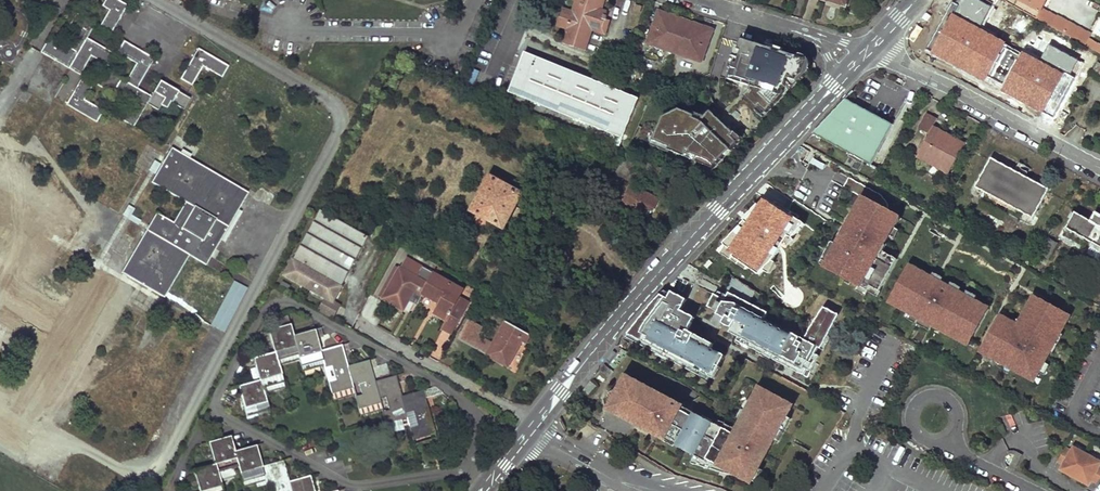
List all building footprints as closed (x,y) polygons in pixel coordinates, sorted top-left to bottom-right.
[(102,8),(108,11),(98,30),(111,36),(127,5),(116,0),(105,0),(102,8)] [(570,14),(569,16),(561,13),(557,25),(565,28),(564,31),(560,44),(570,48),(572,43),(581,46),(588,26),(600,29),(603,20),(605,13),(601,12),(594,9),(597,0),(575,0),(570,14)] [(594,9),(601,12),(605,0),(597,0),(594,9)] [(991,6),(980,0),(959,0),(956,5),(952,3),(924,50),(984,81),(987,76),(1005,85),(1002,92),(1054,118),(1075,78),(1069,75),(1078,60),(1049,44),(1040,60),(980,28),(991,6)] [(1010,6),(1015,8),(1034,19),(1040,8),(1045,0),(1013,0),(1010,6)] [(1040,8),(1034,19),(1069,38),(1071,33),(1067,30),(1070,25),(1040,8)] [(710,29),(657,13),(647,44),(701,61),(710,29)] [(608,22),(603,20),(600,29),(588,26),(581,46),(572,43),(570,48),(584,52),(591,31),(603,35),(608,22)] [(41,54),(69,69),(86,38),(99,45),(103,38),(83,27),(70,51),(49,39),(41,54)] [(86,39),(69,70),(80,76),(91,57),(106,65),(113,53),(86,39)] [(731,70),(727,80),(749,87),(748,92),(742,97),(755,110),(758,107),(765,114),(787,91),(801,76),(805,61),(798,58),(782,54),(765,48),(740,40),(738,48),(731,70)] [(137,90),(154,59),(123,43),(117,54),(136,64),(125,83),(120,80),(110,98),(127,107),(120,120),(134,128),(148,102),(177,118),(175,122),(177,123),(189,99),(159,83),(152,97),(137,90)] [(766,45),(765,48),(782,54),(783,50),(766,45)] [(738,48),(734,46),(727,69),(731,70),(738,48)] [(193,87),(201,68),(222,78),(228,65),(196,50),(181,82),(193,87)] [(634,98),(522,50),(506,90),(617,137),(634,98)] [(799,55),(798,58),(805,61),(801,76),(787,91),(789,93),(807,74),(809,69),(809,63),(805,58),(799,55)] [(486,91),(491,77),(476,71),(471,85),(486,91)] [(80,81),(65,105),(96,124),(102,113),(81,100),(89,86),(80,81)] [(890,124),(844,98),(811,133),(848,153),(863,161),(869,164),(890,124)] [(761,118),(765,114),(758,107),(755,110),(754,111),(761,118)] [(678,110),(662,118),(652,141),(669,148),(668,151),(684,158),(686,153),(708,163),(713,168),(736,143),(730,137),(732,134),(709,112),(703,118),(699,122),(693,119),(694,117),(693,116),(678,110)] [(694,114),(693,116),(694,117),(693,119),(699,122),(703,118),(694,114)] [(916,157),(947,174),(964,144),(932,127),(937,118),(928,114),(919,129),(929,134),(916,157)] [(736,143),(741,139),(734,132),(732,134),(730,137),(736,143)] [(652,141),(650,146),(667,154),(668,151),(669,148),(652,141)] [(210,267),(247,189),(168,151),(152,186),(185,202),(174,223),(153,213),(123,276),(167,297),(187,256),(210,267)] [(693,183),(624,153),(615,175),(630,181),(636,166),(691,189),(693,183)] [(686,153),(684,158),(712,170),(713,168),(708,163),(686,153)] [(863,161),(848,153),(842,165),(850,169),(857,172),(863,161)] [(906,164),(911,167),(916,157),(911,154),(906,164)] [(992,158),(976,187),(1032,218),(1048,188),(992,158)] [(847,174),(854,178),(858,173),(857,172),(850,169),(847,174)] [(519,195),(488,179),(471,213),(502,229),(519,195)] [(656,198),(628,185),(620,204),(645,215),(648,208),(651,209),(656,198)] [(701,191),(695,185),(682,200),(688,205),(701,191)] [(805,224),(763,198),(716,250),(767,273),(805,224)] [(823,271),(863,292),(865,287),(878,294),(896,261),(883,254),(902,219),(862,198),(823,271)] [(371,238),(322,213),(289,277),(314,290),(318,282),(331,289),(327,296),(331,298),(338,302),(339,301),(371,238)] [(1065,229),(1099,248),(1099,217),(1094,214),(1090,222),(1074,213),(1065,229)] [(424,268),(408,259),(402,270),(418,279),(424,268)] [(402,270),(398,268),(380,299),(385,302),(402,270)] [(436,275),(424,268),(418,279),(402,270),(385,302),(404,312),(411,300),(407,298),(411,290),(415,292),(424,297),(425,296),(436,275)] [(991,313),(909,269),(887,309),(969,354),(991,313)] [(465,291),(436,275),(425,296),(437,303),(438,301),(441,296),(447,300),(444,304),(438,316),(449,322),(457,326),(469,303),(461,299),(465,291)] [(733,341),(808,376),(837,313),(818,305),(804,336),(764,318),(768,310),(749,301),(753,291),(734,278),(732,276),(723,293),(713,288),(704,307),(720,314),(718,319),(727,323),(724,328),(736,334),(733,341)] [(226,333),(246,287),(232,281),(212,327),(226,333)] [(624,336),(710,380),(725,351),(686,331),(693,317),(681,311),(688,299),(664,286),(624,336)] [(415,292),(411,290),(407,298),(411,300),(415,292)] [(339,301),(338,302),(331,298),(324,311),(339,319),(346,305),(339,301)] [(1036,390),(1073,321),(1033,300),(1017,329),(999,320),(978,359),(1036,390)] [(483,316),(473,312),(470,318),(480,323),(483,316)] [(292,320),(277,324),(279,332),(294,328),(292,320)] [(483,328),(469,321),(458,340),(487,356),(494,345),(478,337),(483,328)] [(457,326),(449,322),(444,331),(452,335),(457,326)] [(530,335),(506,322),(494,345),(487,356),(507,367),(521,342),(525,344),(530,335)] [(279,332),(272,334),(279,356),(281,362),(302,355),(297,338),(294,328),(279,332)] [(318,332),(297,338),(302,355),(305,364),(325,358),(324,353),(318,332)] [(343,347),(324,353),(325,358),(336,394),(356,388),(350,368),(343,347)] [(279,356),(258,362),(261,369),(265,382),(266,388),(287,382),(281,362),(279,356)] [(370,362),(350,368),(356,388),(362,410),(383,404),(377,383),(370,362)] [(261,369),(255,371),(259,384),(265,382),(261,369)] [(681,405),(623,374),(616,382),(620,384),(615,392),(611,389),(604,398),(605,407),(663,438),(665,434),(675,439),(673,443),(694,454),(718,467),(716,469),(741,476),(743,471),(752,476),(791,403),(758,386),(733,432),(711,420),(709,424),(699,419),(701,415),(691,410),(688,414),(679,408),(681,405)] [(397,377),(377,383),(383,404),(385,410),(389,425),(409,419),(403,398),(397,377)] [(259,384),(244,388),(252,417),(273,411),(268,395),(266,388),(265,382),(259,384)] [(287,382),(266,388),(268,395),(289,389),(287,382)] [(595,386),(590,382),(583,391),(588,395),(595,386)] [(424,392),(403,398),(409,419),(415,440),(436,434),(424,392)] [(383,404),(362,410),(364,416),(385,410),(383,404)] [(691,410),(681,405),(679,408),(688,414),(691,410)] [(711,420),(701,415),(699,419),(709,424),(711,420)] [(665,434),(663,438),(673,443),(675,439),(665,434)] [(212,451),(218,472),(224,490),(230,490),(246,487),(236,455),(233,445),(212,451)] [(1057,462),(1063,465),(1061,470),(1070,475),(1071,473),(1075,475),(1080,478),(1079,480),(1088,485),(1090,480),(1097,484),(1099,479),(1099,467),(1098,466),(1099,463),(1073,448),(1071,451),(1064,447),(1057,462)] [(236,455),(246,487),(247,490),(268,490),(269,490),(263,470),(257,449),(236,455)] [(1010,464),(1014,471),(1022,455),(1014,451),(1010,451),(1006,452),(1008,455),(1010,454),(1014,455),(1010,464)] [(718,467),(694,454),(690,461),(716,469),(718,467)] [(263,470),(269,490),(291,490),(290,485),(283,464),(263,470)] [(198,478),(202,490),(224,490),(218,472),(198,478)] [(290,485),(291,490),(313,490),(309,479),(290,485)]
